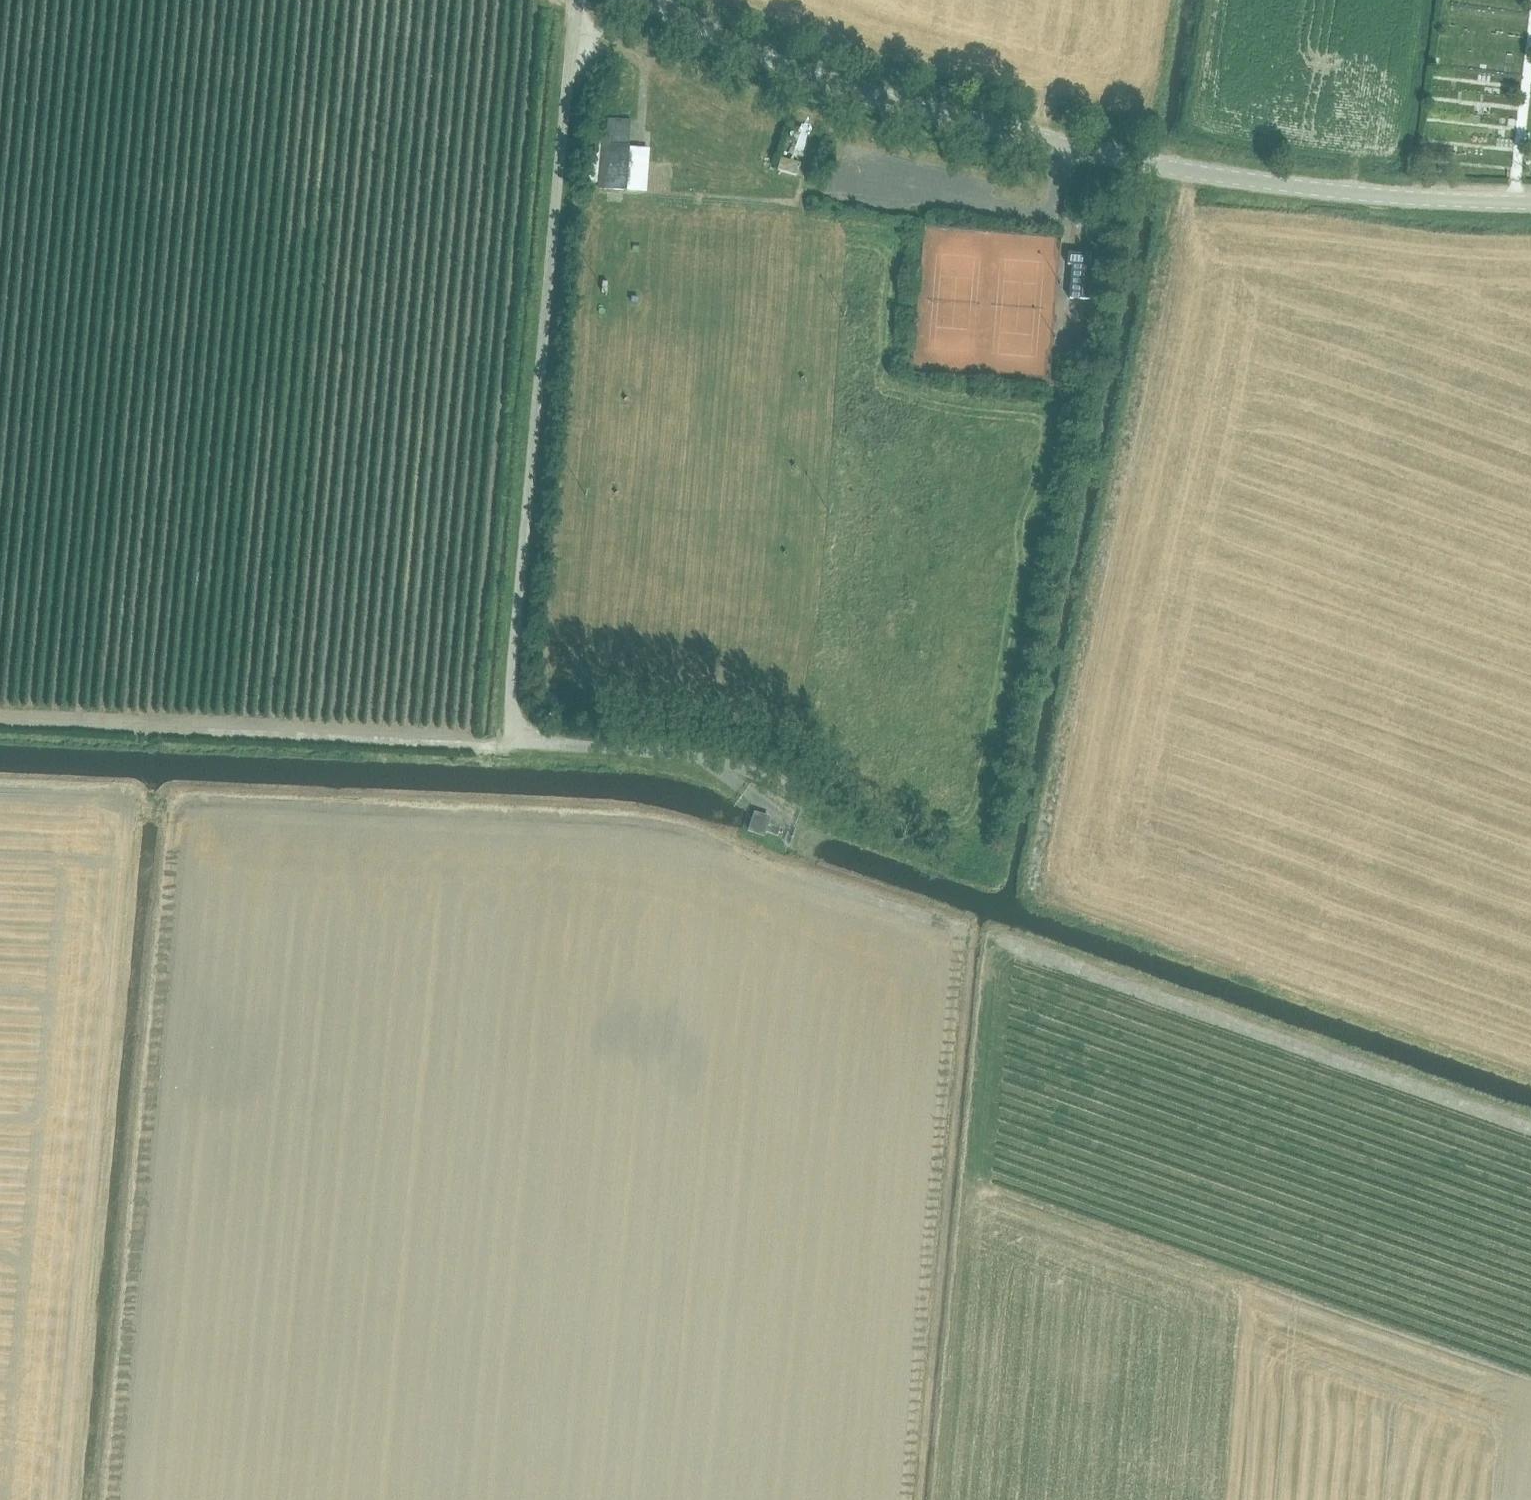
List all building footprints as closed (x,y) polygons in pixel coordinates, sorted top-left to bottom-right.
[(622,131),(623,109),(601,108),(600,129),(622,131)] [(1490,129),(1490,140),(1511,141),(1511,130),(1490,129)] [(626,190),(629,146),(603,144),(600,188),(626,190)] [(797,176),(800,164),(781,159),(778,171),(797,176)] [(1098,267),(1099,255),(1068,253),(1067,265),(1072,265),(1069,299),(1093,300),(1095,267),(1098,267)] [(769,818),(755,813),(749,831),(763,836),(769,818)]
